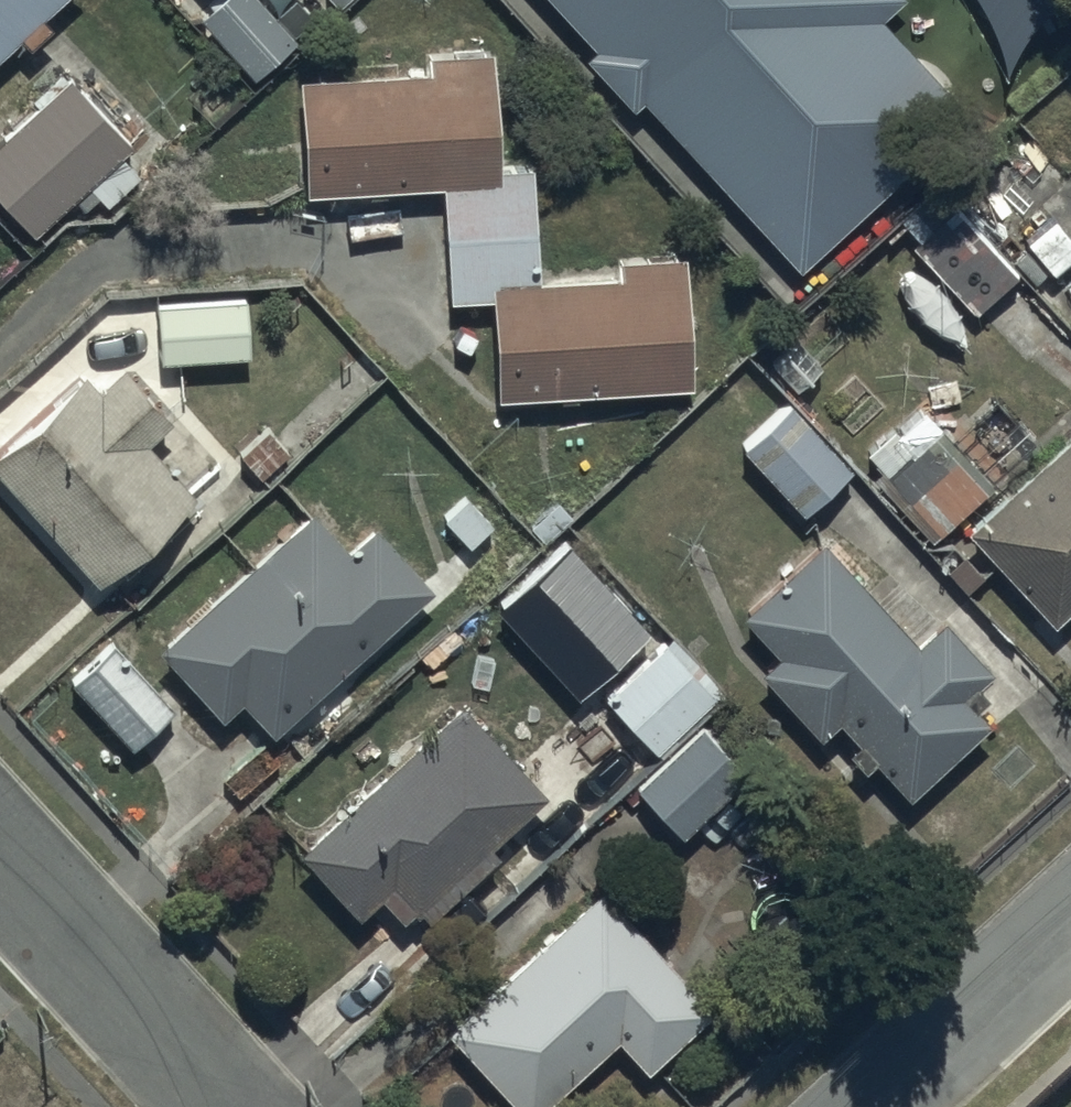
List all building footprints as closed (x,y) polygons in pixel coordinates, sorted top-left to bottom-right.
[(22,43),(31,53),(53,33),(44,24),(71,0),(0,0),(0,63),(22,43)] [(200,28),(245,80),(250,75),(257,83),(321,27),(297,0),(298,0),(231,0),(200,28)] [(790,267),(965,115),(886,24),(910,3),(907,0),(555,0),(790,267)] [(500,173),(494,58),(430,61),(431,81),(301,87),(307,201),(445,194),(450,306),(492,304),(497,400),(691,390),(685,260),(620,264),(621,283),(536,287),(530,171),(500,173)] [(67,80),(0,146),(0,203),(38,240),(87,191),(107,210),(137,179),(121,163),(136,149),(67,80)] [(976,317),(1018,275),(936,192),(900,226),(920,246),(913,253),(976,317)] [(203,307),(157,308),(159,366),(247,363),(245,300),(202,301),(203,307)] [(81,378),(0,451),(0,476),(104,591),(201,505),(149,448),(172,427),(125,375),(100,398),(81,378)] [(852,471),(788,403),(743,446),(775,480),(765,489),(797,523),(852,471)] [(933,545),(993,487),(940,432),(916,455),(895,433),(867,459),(884,476),(875,484),(933,545)] [(968,537),(1055,631),(1070,617),(1070,443),(968,537)] [(345,554),(310,517),(163,656),(226,723),(244,707),(277,741),(431,595),(370,531),(345,554)] [(651,627),(570,540),(499,605),(580,692),(651,627)] [(919,648),(824,546),(743,621),(778,658),(759,676),(822,743),(839,727),(909,801),(989,726),(978,715),(991,704),(977,690),(992,676),(944,625),(919,648)] [(137,750),(177,713),(105,637),(84,656),(91,664),(72,681),(137,750)] [(724,697),(673,640),(607,700),(658,757),(724,697)] [(548,804),(465,711),(301,859),(360,924),(381,905),(402,928),(417,915),(428,927),(501,861),(493,853),(548,804)] [(748,781),(701,731),(637,792),(683,841),(748,781)] [(602,897),(452,1037),(518,1106),(554,1106),(621,1045),(648,1074),(712,1014),(602,897)]
